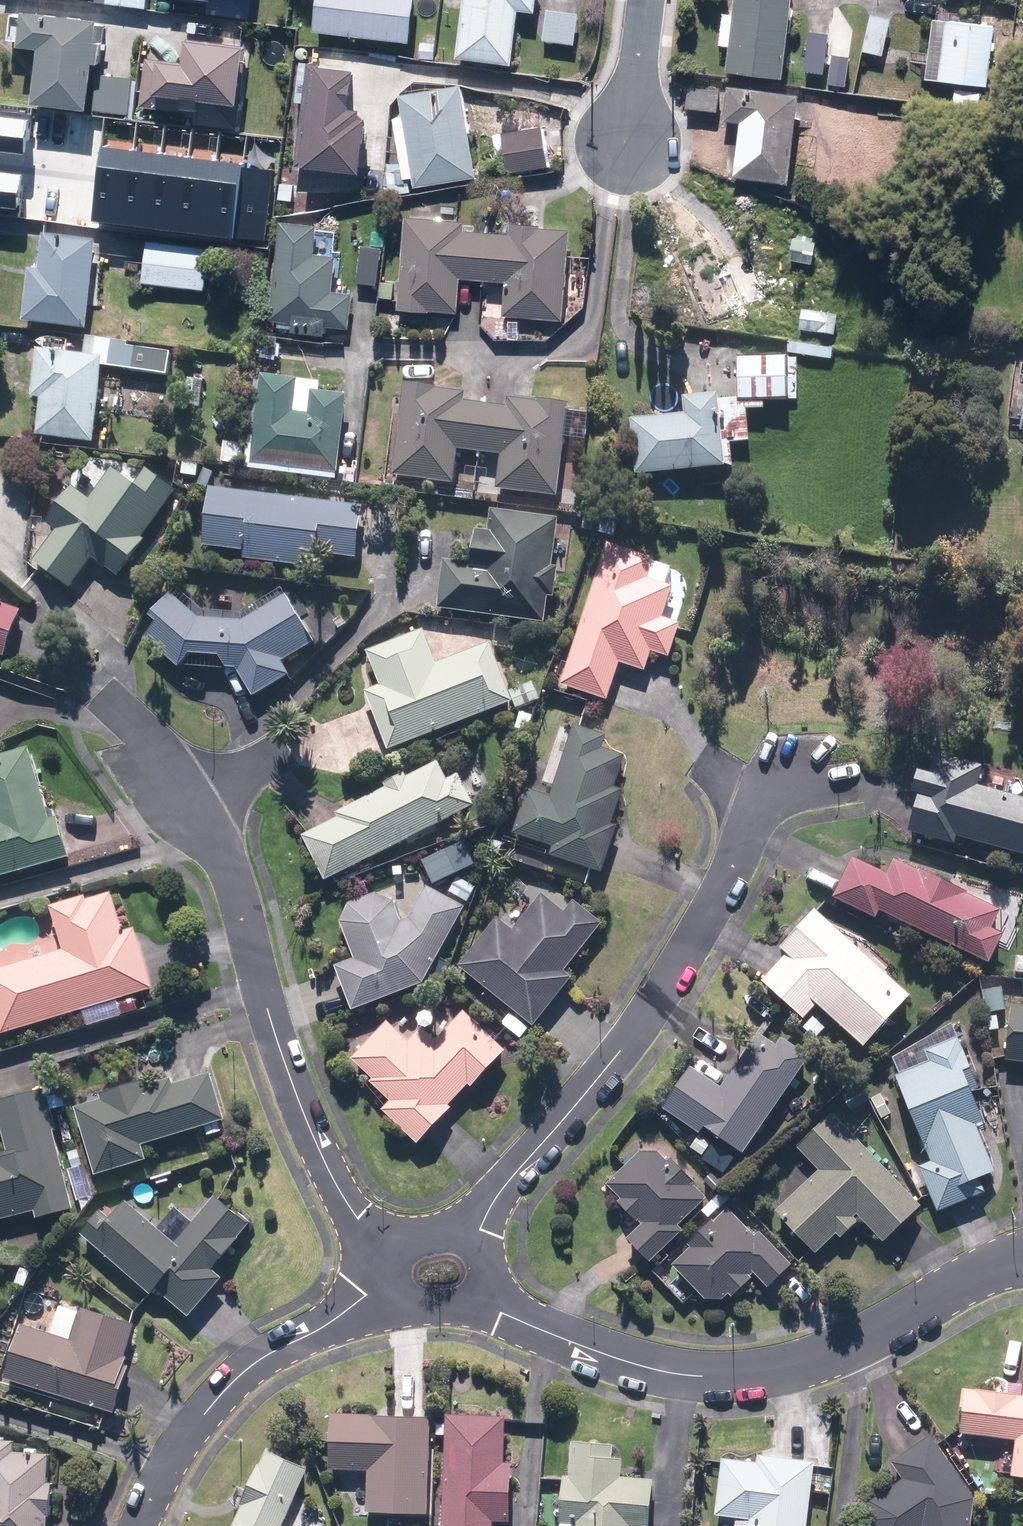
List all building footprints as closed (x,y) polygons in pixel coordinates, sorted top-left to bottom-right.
[(211,14),(254,16),(255,0),(212,0),(211,14)] [(319,30),(413,39),(417,0),(322,0),(319,30)] [(517,63),(523,10),(539,11),(540,0),(469,0),(463,57),(517,63)] [(725,69),(784,75),(791,0),(732,0),(725,69)] [(584,11),(551,8),(548,41),(581,44),(584,11)] [(893,12),(872,8),(864,52),(885,56),(893,12)] [(33,9),(31,41),(49,43),(43,105),(134,113),(137,76),(102,73),(107,15),(33,9)] [(933,81),(960,84),(958,104),(983,107),(985,87),(991,88),(999,22),(941,15),(933,81)] [(822,75),(827,35),(808,33),(803,72),(822,75)] [(251,43),(193,41),(192,59),(149,57),(149,73),(166,73),(165,93),(188,94),(187,109),(200,109),(200,121),(240,123),(241,103),(248,103),(251,43)] [(844,87),(848,58),(831,56),(827,85),(844,87)] [(369,117),(373,65),(321,60),(311,163),(367,169),(366,172),(385,174),(386,170),(389,133),(375,131),(377,118),(369,117)] [(397,118),(405,162),(390,161),(388,192),(412,192),(411,178),(418,177),(421,192),(484,180),(464,82),(402,95),(406,116),(397,118)] [(732,87),(731,118),(740,119),(738,176),(796,178),(800,90),(732,87)] [(23,153),(27,120),(0,117),(0,151),(23,153)] [(500,146),(502,166),(513,165),(513,169),(551,166),(548,129),(510,132),(511,146),(500,146)] [(124,225),(133,151),(100,147),(91,221),(124,225)] [(151,229),(161,155),(133,151),(124,225),(151,229)] [(180,232),(189,158),(161,155),(151,229),(180,232)] [(207,236),(216,162),(189,158),(180,232),(207,236)] [(243,168),(243,165),(216,162),(207,236),(234,239),(235,238),(243,168)] [(272,171),(243,168),(235,238),(264,241),(272,171)] [(17,208),(21,175),(0,172),(0,206),(17,208)] [(408,216),(405,283),(384,282),(384,297),(404,298),(404,306),(465,309),(466,278),(509,280),(508,316),(569,318),(572,228),(516,226),(516,231),(468,230),(469,218),(408,216)] [(319,230),(320,224),(282,221),(273,319),(282,320),(281,332),(326,336),(327,324),(351,326),(354,292),(337,290),(340,251),(334,251),(336,232),(319,230)] [(103,264),(97,264),(99,240),(46,236),(44,268),(33,267),(29,323),(93,327),(94,309),(99,309),(103,264)] [(757,243),(724,256),(717,237),(681,251),(711,326),(780,299),(757,243)] [(152,240),(148,281),(210,288),(215,247),(152,240)] [(381,246),(359,244),(357,281),(379,282),(381,246)] [(841,316),(805,310),(802,330),(838,336),(841,316)] [(91,337),(90,352),(43,348),(38,397),(48,397),(44,436),(100,441),(107,369),(171,375),(173,350),(134,346),(135,341),(91,337)] [(836,348),(791,342),(789,353),(835,360),(836,348)] [(801,358),(743,358),(742,398),(800,398),(801,358)] [(324,392),(325,379),(264,375),(260,437),(253,437),(251,466),(344,472),(350,394),(324,392)] [(470,391),(409,382),(395,472),(456,482),(461,449),(505,456),(502,491),(564,497),(572,401),(511,395),(510,406),(469,399),(470,391)] [(689,398),(691,412),(636,418),(641,473),(733,464),(726,394),(689,398)] [(74,587),(95,558),(124,578),(150,542),(145,538),(181,488),(151,467),(140,483),(116,465),(93,496),(78,485),(50,525),(58,531),(37,560),(74,587)] [(320,567),(322,552),(362,555),(366,510),(346,508),(346,500),(214,490),(210,544),(249,547),(248,561),(320,567)] [(442,612),(548,619),(550,593),(561,594),(563,570),(557,570),(560,519),(496,514),(495,531),(478,530),(476,564),(446,562),(442,612)] [(679,585),(650,576),(657,555),(611,540),(565,686),(611,700),(623,662),(650,671),(656,651),(676,657),(687,622),(669,616),(679,585)] [(292,674),(281,657),(313,637),(288,596),(248,620),(203,617),(179,594),(145,629),(183,665),(194,653),(227,655),(231,668),(238,668),(256,697),(292,674)] [(10,656),(26,609),(0,600),(0,652),(10,656)] [(371,653),(384,686),(368,693),(390,750),(519,700),(496,643),(442,664),(429,630),(371,653)] [(610,734),(577,724),(555,794),(531,787),(517,832),(555,844),(551,856),(608,873),(623,826),(616,824),(627,790),(619,787),(629,754),(606,747),(610,734)] [(76,856),(65,815),(55,818),(36,746),(0,756),(0,877),(76,856)] [(984,784),(989,767),(940,752),(935,770),(925,767),(918,793),(923,794),(920,805),(912,830),(959,845),(962,835),(1022,853),(1022,796),(984,784)] [(443,758),(343,809),(347,816),(305,837),(329,884),(483,806),(466,774),(454,780),(443,758)] [(896,856),(890,870),(856,854),(836,894),(880,916),(884,907),(994,960),(1008,931),(997,926),(1006,907),(971,891),(972,889),(924,866),(923,869),(896,856)] [(339,964),(356,1010),(428,983),(471,906),(432,885),(413,917),(406,919),(399,900),(381,893),(353,903),(344,921),(358,957),(339,964)] [(0,969),(0,1018),(4,1032),(156,987),(139,928),(126,932),(115,890),(57,907),(69,949),(0,969)] [(502,915),(461,966),(537,1026),(577,976),(570,971),(608,923),(578,899),(569,910),(547,892),(518,928),(502,915)] [(868,1045),(915,993),(819,906),(783,946),(788,951),(764,978),(808,1018),(821,1003),(868,1045)] [(1018,1001),(1010,1059),(1022,1061),(1022,1002),(1018,1001)] [(476,1087),(512,1050),(468,1009),(440,1038),(426,1025),(413,1039),(392,1019),(355,1058),(377,1078),(374,1082),(394,1100),(385,1109),(423,1144),(458,1107),(455,1104),(473,1085),(476,1087)] [(828,1026),(816,1015),(805,1026),(818,1037),(828,1026)] [(979,1123),(987,1120),(975,1085),(983,1083),(957,1021),(897,1056),(935,1161),(922,1165),(938,1207),(988,1189),(982,1175),(996,1170),(979,1123)] [(746,1151),(815,1053),(786,1033),(780,1042),(762,1030),(725,1084),(695,1063),(666,1106),(703,1132),(708,1125),(746,1151)] [(152,1158),(148,1144),(167,1137),(192,1130),(231,1118),(217,1072),(179,1084),(177,1080),(151,1088),(148,1079),(106,1093),(107,1098),(79,1107),(100,1174),(152,1158)] [(0,1101),(0,1102),(11,1147),(0,1150),(0,1220),(38,1211),(40,1219),(81,1209),(51,1089),(0,1101)] [(926,1205),(837,1110),(799,1145),(821,1169),(778,1209),(818,1252),(840,1232),(844,1236),(862,1219),(857,1215),(860,1213),(887,1241),(926,1205)] [(628,1164),(609,1181),(624,1196),(620,1200),(637,1218),(639,1217),(644,1223),(630,1235),(653,1260),(687,1229),(682,1223),(710,1196),(697,1182),(698,1180),(674,1154),(670,1158),(662,1149),(642,1149),(637,1143),(622,1157),(628,1164)] [(725,1185),(714,1173),(705,1182),(716,1193),(725,1185)] [(179,1241),(130,1201),(116,1217),(105,1209),(83,1235),(155,1293),(160,1287),(194,1315),(224,1278),(216,1271),(254,1224),(218,1194),(179,1241)] [(758,1233),(731,1205),(691,1242),(694,1244),(675,1262),(707,1297),(725,1298),(732,1292),(735,1295),(756,1275),(754,1274),(757,1271),(771,1286),(796,1262),(764,1228),(758,1233)] [(26,1323),(9,1377),(119,1412),(135,1362),(128,1360),(140,1323),(86,1306),(75,1339),(26,1323)] [(970,1385),(964,1431),(1019,1438),(1014,1474),(1022,1475),(1022,1392),(970,1385)] [(430,1512),(434,1414),(334,1410),(332,1467),(372,1469),(370,1510),(430,1512)] [(450,1412),(446,1525),(496,1525),(496,1519),(513,1520),(515,1460),(507,1460),(509,1414),(450,1412)] [(934,1432),(894,1459),(906,1476),(874,1497),(869,1519),(873,1525),(974,1525),(978,1495),(934,1432)] [(576,1437),(572,1473),(567,1473),(562,1521),(578,1522),(577,1525),(653,1525),(658,1477),(625,1473),(627,1456),(616,1455),(617,1442),(576,1437)] [(53,1514),(55,1514),(58,1481),(53,1481),(56,1453),(18,1450),(18,1442),(0,1440),(0,1525),(52,1525),(53,1514)] [(272,1444),(264,1461),(244,1503),(246,1504),(235,1525),(288,1525),(286,1525),(315,1465),(288,1452),(288,1451),(272,1444)] [(818,1458),(761,1452),(760,1459),(725,1455),(718,1513),(753,1517),(752,1525),(810,1525),(818,1458)]
